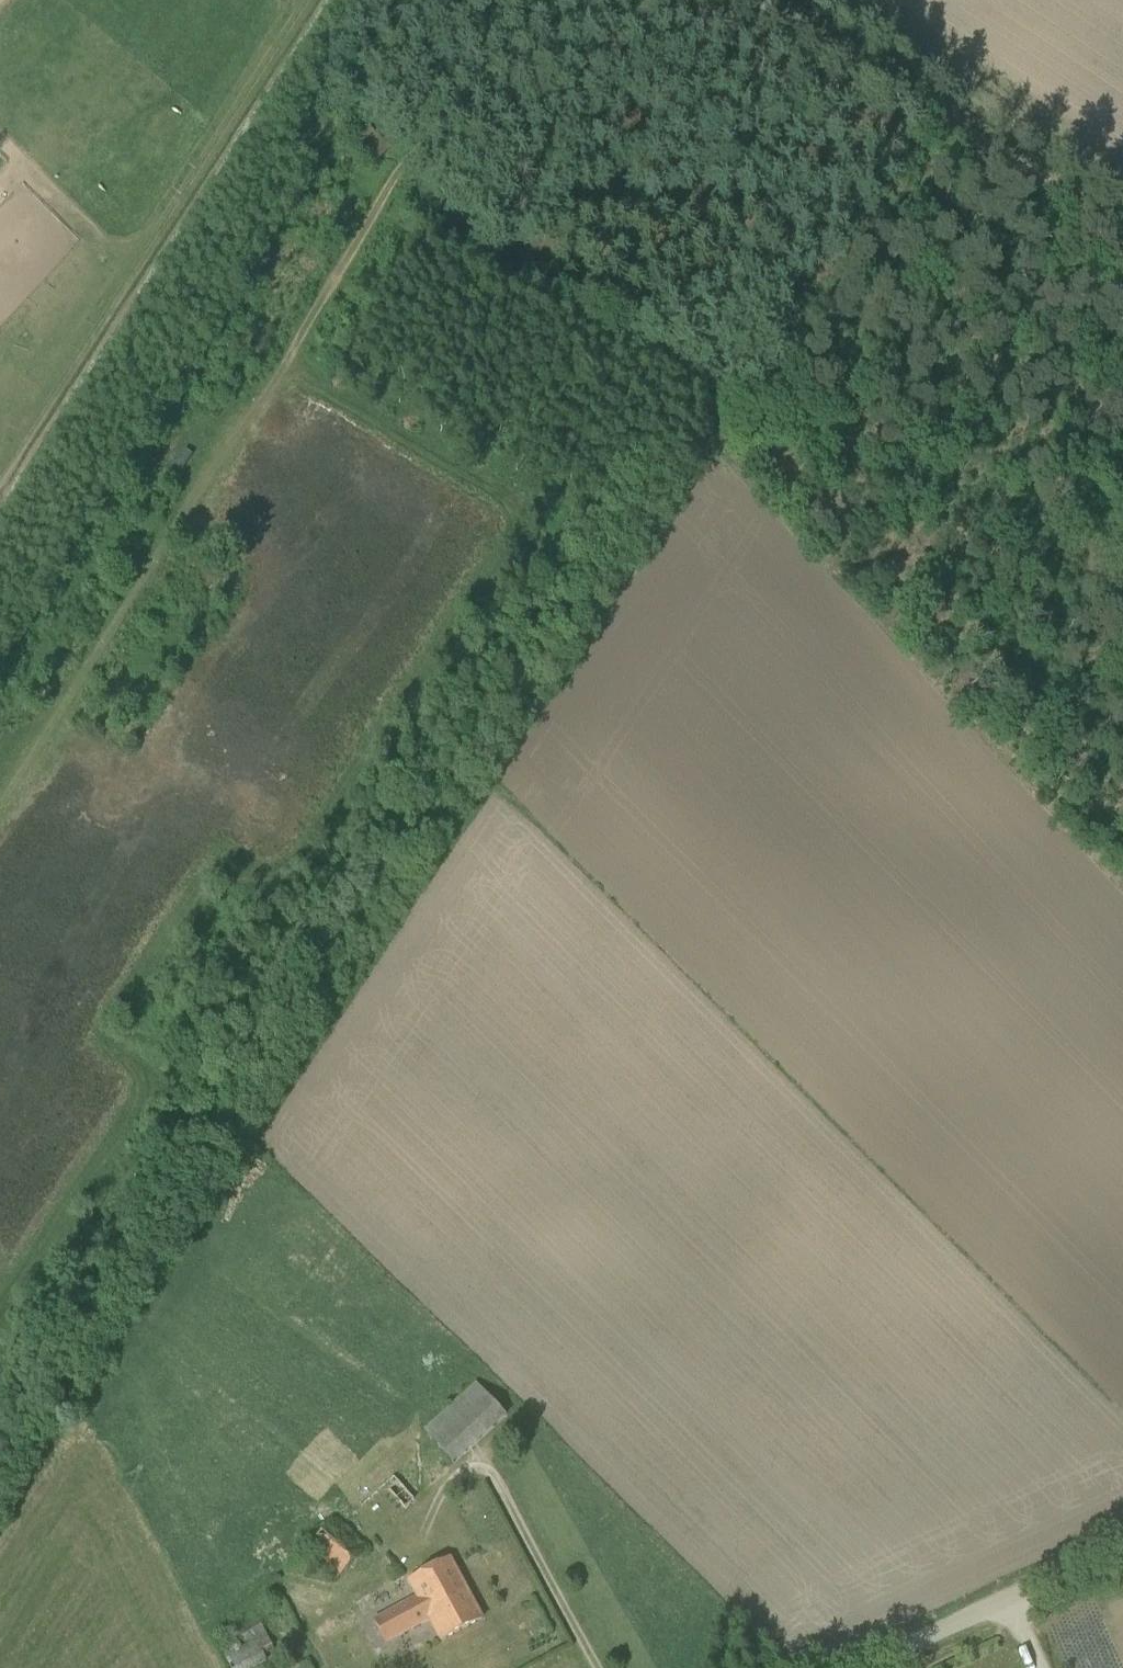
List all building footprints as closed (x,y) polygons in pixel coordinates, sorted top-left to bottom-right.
[(424,1431),(447,1455),(452,1450),(464,1462),(514,1414),(480,1378),(424,1431)] [(336,1580),(365,1549),(334,1520),(305,1550),(336,1580)] [(444,1640),(485,1617),(451,1557),(411,1580),(419,1595),(376,1619),(389,1642),(431,1618),(444,1640)] [(219,1647),(230,1667),(254,1667),(267,1661),(264,1656),(274,1650),(261,1625),(219,1647)]
